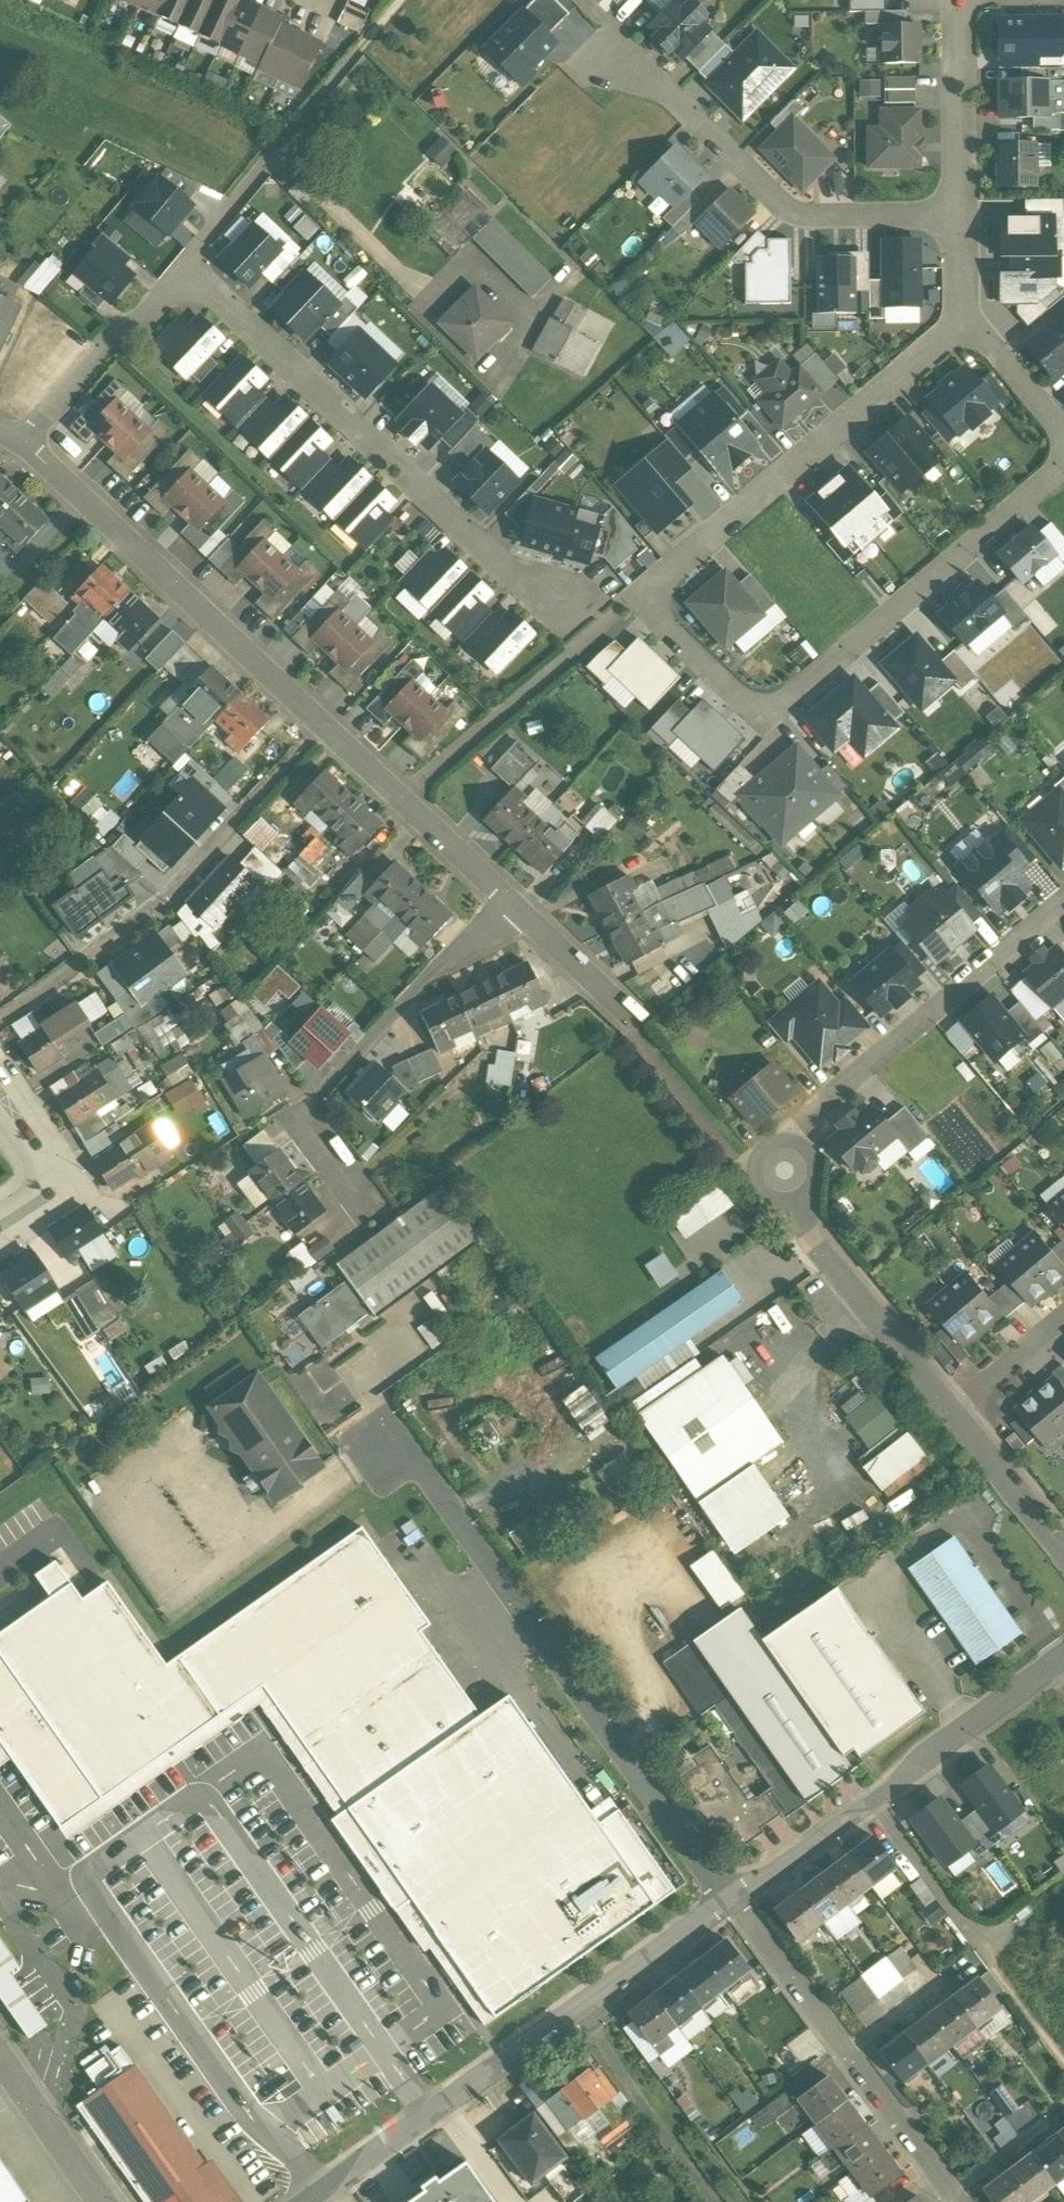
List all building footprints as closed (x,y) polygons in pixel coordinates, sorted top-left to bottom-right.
[(138,8),(158,18),(167,0),(142,0),(138,8)] [(158,18),(179,27),(192,0),(167,0),(158,18)] [(179,27),(199,37),(216,0),(192,0),(179,27)] [(199,37),(220,46),(241,2),(237,0),(216,0),(199,37)] [(554,0),(535,0),(523,12),(547,37),(569,15),(554,0)] [(678,0),(677,0),(649,28),(657,36),(653,39),(668,54),(671,50),(681,60),(684,58),(710,31),(700,21),(705,16),(691,2),(685,7),(678,0)] [(848,11),(866,11),(885,11),(885,0),(848,0),(848,11)] [(370,11),(348,1),(343,12),(365,22),(370,11)] [(241,2),(220,46),(240,56),(261,11),(241,2)] [(261,11),(240,56),(260,65),(261,66),(279,26),(280,26),(282,21),(261,11)] [(885,11),(866,11),(866,25),(881,25),(905,25),(905,11),(885,11)] [(365,22),(343,12),(338,23),(359,34),(365,22)] [(523,12),(485,50),(522,87),(534,75),(529,71),(555,44),(547,37),(523,12)] [(999,21),(999,57),(1038,57),(1060,56),(1063,52),(1063,20),(999,21)] [(919,64),(918,25),(905,25),(881,25),(881,64),(919,64)] [(279,26),(261,66),(260,65),(258,70),(279,80),(300,36),(280,26),(279,26)] [(710,31),(684,58),(698,73),(725,46),(710,31)] [(735,56),(708,83),(732,106),(729,109),(742,121),(793,70),(757,34),(735,56)] [(300,36),(279,80),(300,90),(321,46),(300,36)] [(725,46),(698,73),(708,83),(735,56),(725,46)] [(1038,69),(1038,57),(999,57),(999,70),(1021,69),(1038,69)] [(1038,69),(1021,69),(1021,83),(1048,82),(1060,82),(1060,69),(1038,69)] [(858,78),(858,96),(879,97),(880,78),(858,78)] [(884,78),(884,90),(916,89),(915,78),(884,78)] [(1021,83),(999,83),(1000,119),(1048,118),(1048,114),(1053,114),(1052,101),(1048,101),(1048,82),(1021,83)] [(916,89),(884,90),(884,104),(915,104),(916,89)] [(795,101),(770,125),(779,134),(792,121),(804,110),(795,101)] [(919,111),(881,111),(881,146),(868,146),(868,168),(920,168),(919,111)] [(12,127),(0,117),(0,141),(12,127)] [(832,161),(792,121),(779,134),(763,151),(802,190),(832,161)] [(440,167),(455,151),(439,136),(424,152),(440,167)] [(1033,145),(1000,145),(1000,188),(1033,188),(1033,145)] [(676,151),(640,186),(655,201),(660,196),(672,209),(690,191),(703,178),(676,151)] [(838,193),(850,185),(839,168),(826,177),(838,193)] [(168,170),(159,179),(188,203),(202,186),(168,170)] [(193,207),(159,179),(135,209),(169,236),(193,207)] [(492,221),(463,190),(424,229),(453,260),(473,240),(492,221)] [(709,209),(695,223),(721,249),(754,216),(728,190),(709,209)] [(663,219),(672,228),(700,200),(690,191),(672,209),(663,219)] [(700,200),(672,228),(681,237),(695,223),(709,209),(700,200)] [(1025,219),(1052,218),(1063,218),(1063,213),(1063,201),(1025,202),(1025,219)] [(1001,275),(1002,304),(1017,304),(1017,315),(1037,303),(1053,289),(1053,279),(1058,278),(1058,255),(1053,255),(1052,218),(1025,219),(1001,219),(1001,257),(1011,257),(1011,275),(1001,275)] [(550,280),(492,221),(473,240),(531,300),(550,280)] [(281,252),(252,225),(220,260),(250,288),(263,274),(282,253),(281,252)] [(757,232),(732,260),(742,269),(745,265),(767,241),(757,232)] [(93,244),(98,248),(115,262),(123,252),(101,234),(93,244)] [(791,305),(790,240),(767,241),(745,265),(745,305),(791,305)] [(919,307),(918,242),(883,242),(884,281),(884,307),(885,307),(919,307)] [(282,253),(263,274),(274,284),(299,258),(286,246),(281,252),(282,253)] [(134,278),(115,262),(98,248),(76,275),(87,285),(106,300),(112,305),(134,278)] [(869,281),(869,252),(851,253),(851,259),(856,259),(856,293),(870,292),(869,281)] [(851,259),(817,260),(818,314),(856,313),(856,293),(856,259),(851,259)] [(48,262),(25,289),(39,296),(60,272),(48,262)] [(931,306),(943,307),(944,267),(923,266),(921,320),(930,320),(931,306)] [(335,308),(302,277),(271,310),(305,341),(318,327),(335,308)] [(884,307),(884,281),(869,281),(870,292),(870,320),(885,320),(885,307),(884,307)] [(87,285),(79,295),(97,310),(106,300),(87,285)] [(475,290),(440,326),(475,361),(511,325),(475,290)] [(0,297),(0,348),(20,307),(0,297)] [(335,308),(318,327),(331,339),(353,316),(358,310),(345,298),(335,308)] [(1048,311),(1039,318),(1047,328),(1063,314),(1063,298),(1048,311)] [(1039,318),(1048,311),(1040,302),(1037,303),(1017,315),(1028,328),(1039,318)] [(585,315),(562,303),(552,322),(574,334),(585,315)] [(661,310),(644,323),(653,336),(670,323),(661,310)] [(1047,328),(1025,346),(1053,379),(1063,370),(1063,314),(1047,328)] [(207,356),(224,338),(200,315),(188,327),(180,320),(151,349),(184,380),(189,374),(207,356)] [(331,339),(328,342),(340,354),(358,334),(365,327),(353,316),(331,339)] [(552,322),(551,321),(533,354),(579,379),(597,347),(574,334),(552,322)] [(655,334),(667,356),(688,344),(677,323),(655,334)] [(393,367),(358,334),(340,354),(330,364),(365,397),(393,367)] [(822,361),(836,376),(846,366),(832,352),(822,361)] [(837,381),(815,354),(799,368),(821,395),(837,381)] [(199,383),(216,365),(207,356),(189,374),(199,383)] [(205,397),(229,420),(255,392),(265,382),(242,359),(205,397)] [(790,375),(778,362),(755,381),(772,400),(763,408),(781,429),(821,395),(799,368),(790,375)] [(966,370),(930,400),(933,405),(958,434),(969,426),(972,429),(988,416),(985,412),(994,404),(978,385),(966,370)] [(978,385),(994,404),(1006,395),(990,375),(978,385)] [(115,380),(69,429),(81,440),(84,436),(90,430),(89,429),(116,400),(118,401),(128,392),(115,380)] [(723,387),(678,426),(697,449),(722,478),(756,449),(735,423),(746,414),(723,387)] [(265,401),(255,392),(229,420),(238,428),(265,401)] [(459,418),(432,393),(400,426),(427,452),(440,437),(459,418)] [(285,399),(274,410),(248,438),(270,459),(307,420),(297,411),(285,399)] [(118,401),(116,400),(89,429),(90,430),(96,437),(106,446),(134,416),(118,401)] [(238,428),(248,438),(274,410),(265,401),(238,428)] [(947,444),(958,434),(933,405),(922,414),(937,434),(947,444)] [(440,437),(452,449),(475,427),(479,422),(467,410),(459,418),(440,437)] [(134,416),(106,446),(115,455),(122,461),(123,462),(151,432),(149,430),(134,416)] [(927,442),(907,418),(887,435),(921,476),(940,459),(941,459),(927,442)] [(270,459),(293,481),(320,453),(330,442),(307,420),(270,459)] [(151,432),(123,462),(122,461),(117,467),(113,470),(125,481),(171,432),(159,421),(149,430),(151,432)] [(678,426),(665,436),(669,441),(685,459),(697,449),(678,426)] [(449,455),(467,473),(486,454),(494,445),(475,427),(452,449),(449,455)] [(96,437),(90,430),(84,436),(91,442),(96,437)] [(957,457),(937,434),(927,442),(941,459),(940,459),(946,466),(957,457)] [(921,476),(887,435),(867,452),(888,476),(902,492),(921,476)] [(669,441),(649,458),(673,486),(693,469),(685,459),(669,441)] [(189,450),(143,499),(155,510),(158,506),(164,501),(163,500),(190,470),(192,472),(202,462),(189,450)] [(330,462),(320,453),(293,481),(303,490),(330,462)] [(516,483),(486,454),(467,473),(456,485),(486,514),(516,483)] [(122,461),(115,455),(110,460),(117,467),(122,461)] [(649,458),(616,485),(658,534),(690,507),(673,486),(649,458)] [(349,460),(339,471),(312,499),(334,520),(372,482),(349,460)] [(303,490),(312,499),(339,471),(330,462),(303,490)] [(848,469),(828,486),(873,539),(903,514),(897,507),(886,493),(876,502),(848,469)] [(192,472),(190,470),(163,500),(164,501),(170,507),(180,516),(208,486),(192,472)] [(902,492),(888,476),(878,484),(886,493),(897,507),(908,498),(902,492)] [(0,477),(0,514),(19,495),(0,477)] [(334,520),(358,543),(385,515),(395,504),(372,482),(334,520)] [(208,486),(180,516),(189,525),(196,531),(197,532),(225,503),(223,501),(208,486)] [(844,565),(873,539),(828,486),(808,503),(837,536),(826,545),(844,565)] [(225,503),(197,532),(196,531),(191,537),(187,541),(199,551),(245,503),(232,491),(223,501),(225,503)] [(19,495),(0,514),(0,526),(10,536),(5,541),(18,553),(47,522),(19,495)] [(525,495),(506,515),(518,527),(511,532),(522,541),(533,503),(525,495)] [(170,507),(164,501),(158,506),(165,513),(170,507)] [(567,513),(533,503),(522,541),(521,544),(554,554),(567,513)] [(646,544),(614,508),(600,523),(592,549),(614,570),(646,544)] [(600,523),(567,513),(554,554),(588,564),(592,549),(600,523)] [(394,524),(385,515),(358,543),(367,552),(394,524)] [(237,548),(218,569),(229,580),(233,576),(238,571),(237,570),(265,540),(267,542),(276,532),(263,520),(237,548)] [(430,543),(439,533),(428,523),(419,533),(430,543)] [(196,531),(189,525),(184,531),(191,537),(196,531)] [(1038,535),(1056,555),(1062,563),(1063,562),(1063,541),(1051,525),(1038,535)] [(5,541),(10,536),(0,526),(0,547),(5,541)] [(1033,529),(1000,557),(1023,583),(1056,555),(1038,535),(1033,529)] [(228,540),(208,561),(218,569),(237,548),(228,540)] [(267,542),(265,540),(237,570),(238,571),(244,577),(254,586),(282,556),(267,542)] [(406,551),(394,565),(403,573),(415,560),(406,551)] [(445,552),(436,562),(408,591),(431,613),(468,574),(445,552)] [(399,582),(408,591),(436,562),(427,553),(399,582)] [(297,571),(282,556),(254,586),(264,595),(270,601),(271,602),(299,573),(297,571)] [(299,573),(271,602),(270,601),(265,607),(261,611),(273,621),(319,572),(307,561),(297,571),(299,573)] [(130,594),(101,567),(71,598),(84,610),(89,604),(105,620),(130,594)] [(244,577),(238,571),(233,576),(239,583),(244,577)] [(725,573),(688,604),(725,647),(762,616),(736,586),(725,573)] [(431,613),(453,635),(481,606),(491,596),(468,574),(431,613)] [(775,605),(750,575),(736,586),(762,616),(775,605)] [(42,580),(24,600),(39,614),(57,595),(42,580)] [(966,593),(962,588),(946,601),(950,606),(940,615),(965,644),(1001,614),(991,601),(976,584),(966,593)] [(301,610),(309,617),(331,591),(323,585),(301,610)] [(1029,619),(1004,590),(991,601),(1001,614),(1015,631),(1029,619)] [(337,591),(291,640),(303,650),(306,647),(312,641),(311,640),(339,611),(341,612),(350,602),(337,591)] [(158,621),(130,594),(105,620),(122,635),(117,641),(129,652),(158,621)] [(57,595),(39,614),(50,624),(68,605),(57,595)] [(270,601),(264,595),(258,600),(265,607),(270,601)] [(491,615),(481,606),(453,635),(463,644),(491,615)] [(341,612),(339,611),(311,640),(312,641),(318,647),(328,656),(356,627),(341,612)] [(510,613),(500,623),(472,653),(495,675),(533,636),(510,613)] [(463,644),(472,653),(500,623),(491,615),(463,644)] [(371,641),(356,627),(328,656),(338,665),(344,672),(345,673),(373,643),(371,641)] [(174,630),(149,656),(163,668),(165,666),(187,642),(174,630)] [(79,631),(64,647),(73,655),(88,639),(79,631)] [(373,643),(345,673),(344,672),(339,677),(336,681),(347,692),(393,643),(380,631),(371,641),(373,643)] [(939,664),(916,637),(883,665),(916,704),(930,693),(934,698),(953,683),(954,681),(939,664)] [(613,678),(649,712),(681,679),(638,639),(626,652),(607,672),(613,678)] [(318,647),(312,641),(306,647),(313,653),(318,647)] [(599,654),(587,669),(604,686),(613,678),(607,672),(626,652),(614,641),(599,654)] [(206,664),(187,642),(165,666),(186,686),(206,664)] [(976,678),(954,651),(939,664),(954,681),(953,683),(960,691),(976,678)] [(73,655),(61,668),(71,678),(83,665),(73,655)] [(412,661),(366,710),(377,720),(381,716),(386,711),(385,710),(413,680),(415,682),(424,673),(412,661)] [(206,664),(186,686),(191,690),(211,669),(206,664)] [(344,672),(338,665),(332,671),(339,677),(344,672)] [(191,690),(186,695),(190,698),(148,741),(175,765),(190,750),(203,735),(215,722),(239,696),(211,669),(191,690)] [(415,682),(413,680),(385,710),(386,711),(393,717),(402,726),(430,697),(415,682)] [(854,681),(807,721),(834,752),(847,741),(862,758),(895,730),(891,725),(865,695),(854,681)] [(878,684),(865,695),(891,725),(904,714),(878,684)] [(268,722),(239,696),(215,722),(232,737),(227,743),(239,753),(268,722)] [(430,697),(402,726),(412,735),(419,741),(420,742),(447,713),(445,711),(430,697)] [(678,739),(713,773),(745,740),(703,700),(691,713),(671,733),(678,739)] [(447,713),(420,742),(419,741),(414,747),(410,751),(421,761),(467,713),(455,701),(445,711),(447,713)] [(650,729),(670,748),(678,739),(671,733),(691,713),(678,701),(650,729)] [(393,717),(386,711),(381,716),(388,723),(393,717)] [(412,735),(407,741),(414,747),(419,741),(412,735)] [(797,749),(768,773),(810,820),(837,797),(819,775),(797,749)] [(533,771),(510,751),(491,771),(513,789),(514,789),(533,771)] [(234,759),(213,781),(217,784),(226,793),(247,771),(234,759)] [(196,784),(208,794),(217,784),(213,781),(192,761),(180,775),(193,787),(196,784)] [(738,796),(753,779),(739,766),(716,791),(730,804),(738,796)] [(828,766),(819,775),(837,797),(847,789),(828,766)] [(981,789),(990,778),(977,766),(967,777),(981,789)] [(324,772),(295,805),(308,816),(313,811),(328,825),(352,798),(324,772)] [(781,845),(810,820),(768,773),(767,773),(770,776),(760,785),(753,779),(738,796),(781,845)] [(1053,787),(1057,792),(1059,791),(1063,798),(1063,778),(1053,787)] [(163,816),(194,843),(211,825),(209,823),(223,808),(208,794),(196,784),(193,787),(182,799),(180,797),(163,816)] [(557,802),(556,803),(565,811),(580,795),(570,786),(568,788),(557,802)] [(514,789),(513,789),(484,821),(513,847),(537,820),(544,814),(528,799),(526,800),(514,789)] [(1059,791),(1057,792),(1022,822),(1061,868),(1063,866),(1063,798),(1059,791)] [(352,798),(328,825),(344,839),(339,845),(352,856),(381,824),(352,798)] [(556,803),(544,814),(537,820),(554,836),(559,830),(560,831),(572,818),(565,811),(556,803)] [(616,821),(597,804),(580,823),(599,841),(616,821)] [(172,867),(194,843),(163,816),(141,839),(142,840),(137,847),(135,849),(146,859),(163,874),(170,866),(172,867)] [(260,819),(243,837),(255,848),(261,853),(278,835),(260,819)] [(554,836),(537,820),(513,847),(542,874),(572,842),(560,831),(559,830),(554,836)] [(316,824),(304,837),(311,844),(316,839),(323,831),(316,824)] [(1036,858),(1010,828),(990,844),(1016,875),(1036,858)] [(136,870),(146,859),(135,849),(137,847),(123,834),(111,847),(136,870)] [(327,849),(316,839),(311,844),(300,856),(311,867),(327,849)] [(990,844),(988,842),(958,867),(997,914),(1006,907),(1008,910),(1022,899),(1019,896),(1027,889),(990,844)] [(255,848),(239,866),(257,883),(267,892),(284,874),(261,853),(255,848)] [(108,851),(95,860),(103,871),(110,866),(125,887),(138,878),(108,851)] [(230,858),(187,904),(214,929),(257,883),(239,866),(230,858)] [(423,890),(395,864),(365,896),(378,907),(383,902),(388,907),(398,917),(423,890)] [(103,871),(54,907),(76,938),(133,898),(125,887),(110,866),(103,871)] [(374,884),(363,873),(337,902),(348,911),(374,884)] [(628,876),(589,896),(608,931),(640,914),(629,894),(636,891),(635,889),(628,876)] [(679,879),(656,890),(662,901),(662,902),(685,892),(679,879)] [(651,880),(635,889),(636,891),(629,894),(640,914),(662,901),(656,890),(651,880)] [(685,892),(662,902),(672,924),(671,925),(672,927),(675,925),(716,907),(704,883),(685,892)] [(980,914),(955,885),(941,896),(966,926),(980,914)] [(452,918),(423,890),(398,917),(415,933),(410,938),(422,950),(452,918)] [(941,896),(934,903),(928,896),(910,911),(916,918),(906,926),(935,960),(970,931),(966,926),(941,896)] [(662,901),(640,914),(651,934),(657,930),(658,931),(671,925),(672,924),(662,902),(662,901)] [(734,904),(710,916),(727,950),(748,933),(734,904)] [(388,907),(373,923),(383,933),(398,917),(388,907)] [(640,914),(608,931),(627,966),(666,945),(658,931),(657,930),(651,934),(640,914)] [(769,933),(782,929),(778,915),(765,919),(769,933)] [(415,933),(398,917),(383,933),(394,942),(395,943),(404,933),(410,938),(415,933)] [(383,933),(373,923),(354,944),(364,953),(383,933)] [(671,925),(658,931),(666,945),(681,937),(675,925),(672,927),(671,925)] [(169,927),(156,936),(171,956),(184,946),(169,927)] [(394,942),(383,933),(364,953),(375,963),(394,942)] [(171,956),(156,936),(113,969),(129,990),(142,1007),(146,1004),(185,975),(171,956)] [(926,971),(901,941),(890,951),(915,981),(926,971)] [(1059,948),(1026,975),(1054,1008),(1063,999),(1063,954),(1059,948)] [(890,951),(851,983),(879,1017),(892,1006),(895,1009),(908,998),(905,995),(918,984),(915,981),(890,951)] [(528,964),(492,981),(508,1014),(528,1004),(531,1011),(546,1003),(528,964)] [(650,986),(662,1003),(690,982),(677,965),(650,986)] [(277,967),(252,996),(264,1007),(278,991),(289,1000),(300,987),(277,967)] [(492,981),(457,998),(472,1030),(475,1037),(489,1030),(490,1030),(487,1023),(508,1014),(492,981)] [(839,1009),(818,984),(768,1026),(782,1042),(792,1034),(819,1067),(869,1025),(848,1001),(839,1009)] [(129,990),(115,999),(124,1015),(132,1027),(134,1030),(154,1017),(146,1004),(142,1007),(129,990)] [(107,1012),(95,993),(76,1006),(88,1025),(107,1012)] [(457,998),(422,1014),(440,1054),(455,1046),(452,1040),(472,1030),(457,998)] [(994,998),(962,1024),(978,1043),(995,1064),(1027,1038),(1007,1013),(994,998)] [(241,1042),(262,1025),(241,1000),(220,1017),(241,1042)] [(1019,1003),(1007,1013),(1027,1038),(1031,1043),(1043,1033),(1019,1003)] [(76,1006),(41,1028),(42,1030),(20,1045),(38,1073),(62,1058),(55,1046),(88,1025),(76,1006)] [(292,1043),(308,1058),(318,1067),(347,1035),(321,1011),(292,1043)] [(508,1014),(487,1023),(490,1030),(489,1030),(490,1032),(512,1022),(508,1014)] [(124,1015),(94,1035),(102,1047),(132,1027),(124,1015)] [(960,1022),(944,1035),(962,1057),(978,1043),(962,1024),(960,1022)] [(263,1030),(254,1036),(269,1056),(278,1049),(263,1030)] [(292,1043),(280,1031),(272,1040),(296,1071),(308,1058),(292,1043)] [(547,1057),(536,1033),(520,1040),(519,1041),(530,1065),(547,1057)] [(530,1065),(519,1041),(520,1040),(518,1036),(515,1058),(513,1073),(530,1065)] [(250,1038),(235,1048),(241,1058),(256,1048),(250,1038)] [(442,1073),(431,1049),(419,1055),(430,1078),(442,1073)] [(430,1078),(419,1055),(407,1060),(418,1084),(430,1078)] [(515,1058),(497,1055),(495,1069),(490,1068),(487,1084),(510,1088),(513,1073),(515,1058)] [(260,1058),(222,1081),(246,1119),(283,1096),(260,1058)] [(91,1072),(86,1065),(73,1073),(78,1081),(77,1082),(76,1082),(77,1084),(71,1088),(55,1099),(73,1127),(113,1101),(130,1090),(112,1059),(91,1072)] [(407,1060),(392,1068),(394,1072),(388,1078),(403,1091),(418,1084),(407,1060)] [(374,1065),(348,1093),(376,1120),(384,1112),(386,1114),(396,1103),(394,1101),(403,1091),(388,1078),(374,1065)] [(772,1065),(747,1086),(741,1085),(733,1092),(732,1098),(731,1100),(754,1128),(796,1093),(772,1065)] [(76,1082),(77,1082),(72,1074),(65,1079),(71,1088),(77,1084),(76,1082)] [(180,1120),(206,1104),(190,1078),(164,1094),(180,1120)] [(113,1101),(73,1127),(77,1133),(96,1121),(103,1116),(117,1106),(113,1101)] [(117,1106),(103,1116),(96,1121),(103,1133),(115,1125),(132,1114),(127,1104),(119,1110),(117,1106)] [(884,1124),(870,1107),(857,1119),(855,1117),(853,1116),(840,1127),(840,1129),(842,1131),(828,1142),(853,1172),(857,1169),(861,1173),(867,1172),(873,1167),(875,1161),(871,1157),(894,1138),(895,1137),(884,1124)] [(929,1137),(904,1108),(884,1124),(895,1137),(894,1138),(908,1154),(929,1137)] [(96,1121),(77,1133),(84,1145),(103,1133),(96,1121)] [(103,1133),(84,1145),(92,1157),(123,1137),(115,1125),(103,1133)] [(152,1126),(96,1162),(115,1191),(138,1177),(140,1180),(170,1160),(168,1157),(171,1155),(152,1126)] [(263,1132),(242,1147),(256,1166),(277,1151),(263,1132)] [(256,1166),(249,1172),(272,1203),(301,1182),(277,1151),(256,1166)] [(325,1214),(301,1182),(272,1203),(296,1235),(325,1214)] [(716,1183),(670,1217),(687,1239),(732,1205),(716,1183)] [(440,1189),(337,1266),(347,1280),(371,1313),(375,1318),(479,1241),(440,1189)] [(1050,1207),(1063,1223),(1063,1196),(1050,1207)] [(84,1208),(50,1230),(67,1258),(102,1235),(84,1208)] [(236,1212),(224,1221),(233,1232),(244,1223),(236,1212)] [(244,1223),(233,1232),(241,1243),(252,1235),(244,1223)] [(1038,1234),(1018,1250),(1051,1290),(1063,1279),(1063,1265),(1052,1251),(1038,1234)] [(326,1238),(308,1251),(315,1262),(315,1263),(334,1249),(326,1238)] [(1062,1242),(1052,1251),(1063,1265),(1063,1245),(1062,1242)] [(308,1251),(303,1244),(290,1253),(303,1272),(315,1263),(315,1262),(308,1251)] [(1051,1290),(1018,1250),(998,1267),(1010,1282),(1027,1302),(1031,1307),(1051,1290)] [(643,1264),(655,1287),(676,1276),(663,1253),(643,1264)] [(35,1255),(2,1277),(24,1311),(57,1290),(35,1255)] [(722,1270),(671,1305),(693,1336),(744,1301),(722,1270)] [(990,1299),(969,1274),(949,1290),(983,1330),(1003,1314),(990,1299)] [(371,1313),(347,1280),(298,1317),(322,1349),(371,1313)] [(93,1281),(75,1293),(90,1315),(107,1303),(93,1281)] [(1027,1302),(1010,1282),(1000,1290),(1017,1310),(1027,1302)] [(983,1330),(949,1290),(930,1307),(946,1327),(963,1347),(983,1330)] [(1000,1290),(990,1299),(1003,1314),(1007,1319),(1017,1310),(1000,1290)] [(90,1315),(75,1293),(62,1302),(84,1336),(97,1327),(90,1315)] [(671,1305),(595,1358),(617,1389),(693,1336),(671,1305)] [(963,1347),(946,1327),(936,1335),(961,1365),(971,1357),(963,1347)] [(64,1370),(79,1362),(68,1342),(53,1350),(64,1370)] [(722,1356),(637,1416),(697,1503),(752,1465),(782,1444),(722,1356)] [(1053,1374),(1057,1379),(1063,1387),(1063,1367),(1063,1365),(1053,1374)] [(322,1469),(257,1376),(211,1409),(221,1423),(222,1433),(231,1437),(233,1439),(233,1449),(242,1453),(276,1501),(322,1469)] [(1057,1379),(1037,1395),(1063,1427),(1063,1387),(1057,1379)] [(328,1383),(305,1395),(317,1418),(341,1405),(328,1383)] [(607,1412),(592,1391),(588,1395),(582,1386),(561,1402),(586,1437),(608,1422),(603,1415),(607,1412)] [(859,1470),(875,1491),(921,1457),(873,1394),(842,1417),(866,1448),(868,1446),(876,1457),(859,1470)] [(1037,1395),(1017,1412),(1021,1417),(1038,1437),(1051,1452),(1063,1440),(1063,1427),(1037,1395)] [(1038,1437),(1021,1417),(1011,1425),(1028,1445),(1038,1437)] [(502,1443),(486,1421),(469,1434),(484,1456),(502,1443)] [(1026,1447),(1016,1434),(1007,1441),(1018,1454),(1026,1447)] [(637,1476),(622,1454),(614,1460),(629,1482),(637,1476)] [(752,1465),(697,1503),(724,1542),(779,1504),(752,1465)] [(620,1488),(605,1467),(596,1473),(611,1494),(620,1488)] [(856,1496),(845,1502),(865,1545),(881,1537),(873,1522),(869,1524),(856,1496)] [(549,1538),(534,1516),(526,1522),(541,1544),(549,1538)] [(11,1758),(61,1829),(262,1687),(304,1745),(436,1653),(420,1632),(430,1625),(361,1528),(166,1665),(107,1582),(82,1600),(55,1562),(35,1576),(50,1598),(0,1633),(0,1743),(11,1758)] [(532,1550),(517,1528),(508,1534),(523,1556),(532,1550)] [(952,1538),(907,1569),(975,1666),(1020,1634),(952,1538)] [(744,1594),(712,1550),(689,1566),(721,1610),(744,1594)] [(836,1588),(760,1641),(775,1663),(842,1758),(853,1751),(859,1759),(924,1714),(836,1588)] [(739,1609),(678,1652),(715,1705),(731,1694),(775,1663),(760,1641),(739,1609)] [(436,1653),(304,1745),(348,1808),(480,1715),(436,1653)] [(842,1758),(775,1663),(731,1694),(750,1721),(769,1748),(807,1802),(852,1771),(842,1758)] [(750,1721),(731,1694),(715,1705),(734,1732),(750,1721)] [(590,1811),(508,1696),(480,1715),(348,1808),(347,1809),(411,1900),(494,2018),(675,1891),(618,1810),(598,1824),(590,1811)] [(750,1721),(734,1732),(753,1759),(769,1748),(750,1721)] [(0,1743),(0,1766),(11,1758),(0,1743)] [(748,1799),(729,1771),(731,1770),(724,1760),(722,1761),(710,1745),(691,1758),(696,1766),(679,1777),(710,1822),(708,1824),(718,1838),(722,1835),(734,1853),(758,1836),(755,1832),(761,1828),(746,1808),(757,1800),(755,1799),(753,1795),(748,1799)] [(807,1802),(769,1748),(753,1759),(773,1787),(766,1792),(781,1814),(784,1818),(807,1802)] [(1022,1812),(989,1766),(962,1786),(978,1808),(996,1831),(1022,1812)] [(766,1792),(755,1799),(757,1800),(746,1808),(761,1828),(781,1814),(766,1792)] [(609,1798),(590,1811),(598,1824),(618,1810),(609,1798)] [(966,1851),(973,1846),(957,1824),(939,1799),(909,1821),(943,1867),(966,1851)] [(967,1816),(990,1847),(1001,1839),(996,1831),(978,1808),(967,1816)] [(411,1900),(347,1809),(331,1821),(395,1912),(411,1900)] [(966,1851),(973,1860),(990,1847),(967,1816),(957,1824),(973,1846),(966,1851)] [(873,1837),(848,1855),(870,1885),(895,1867),(873,1837)] [(848,1855),(824,1874),(846,1904),(870,1885),(848,1855)] [(824,1874),(800,1891),(822,1922),(833,1937),(857,1919),(846,1904),(824,1874)] [(800,1891),(775,1910),(797,1940),(822,1922),(800,1891)] [(494,2018),(411,1900),(395,1912),(424,1952),(429,1949),(483,2026),(484,2026),(474,2012),(483,2005),(493,2019),(494,2018)] [(727,1940),(703,1959),(725,1989),(749,1970),(727,1940)] [(28,2039),(46,2026),(9,1973),(18,1966),(0,1941),(0,1998),(28,2039)] [(917,1968),(901,1947),(886,1959),(901,1980),(917,1968)] [(703,1959),(678,1977),(700,2007),(725,1989),(703,1959)] [(901,1980),(886,1959),(875,1967),(890,1989),(901,1980)] [(890,1989),(875,1967),(863,1976),(878,1997),(890,1989)] [(988,1971),(978,1978),(992,1997),(1002,1989),(988,1971)] [(79,1976),(70,1982),(79,1996),(88,1990),(79,1976)] [(678,1977),(654,1996),(676,2025),(700,2007),(678,1977)] [(877,1998),(862,1977),(851,1985),(867,2006),(877,1998)] [(978,1978),(953,1997),(975,2027),(1000,2008),(992,1997),(978,1978)] [(867,2006),(851,1985),(840,1993),(856,2014),(867,2006)] [(654,1996),(629,2014),(652,2044),(676,2025),(654,1996)] [(975,2027),(953,1997),(929,2014),(951,2045),(962,2060),(986,2042),(975,2027)] [(483,2005),(474,2012),(484,2026),(493,2019),(483,2005)] [(929,2014),(904,2033),(927,2063),(951,2045),(929,2014)] [(904,2033),(880,2051),(902,2081),(927,2063),(904,2033)] [(122,2046),(87,2070),(94,2080),(84,2087),(89,2095),(77,2104),(144,2201),(228,2201),(122,2046)] [(589,2070),(563,2090),(584,2118),(610,2098),(589,2070)] [(828,2076),(798,2098),(800,2101),(817,2123),(847,2101),(828,2076)] [(1002,2085),(990,2094),(1006,2116),(1018,2108),(1002,2085)] [(777,2119),(800,2101),(798,2098),(790,2088),(767,2106),(777,2119)] [(563,2090),(548,2102),(569,2130),(584,2118),(563,2090)] [(847,2101),(817,2123),(835,2148),(865,2125),(847,2101)] [(629,2107),(595,2132),(610,2151),(618,2145),(615,2140),(639,2122),(629,2107)] [(532,2114),(497,2140),(500,2145),(530,2185),(542,2176),(565,2159),(532,2114)] [(990,2124),(1000,2143),(1015,2135),(1004,2117),(990,2124)] [(865,2125),(835,2148),(838,2152),(853,2172),(883,2150),(865,2125)] [(1032,2153),(1054,2183),(1063,2175),(1063,2145),(1056,2135),(1032,2153)] [(883,2150),(853,2172),(872,2197),(901,2175),(883,2150)] [(828,2185),(844,2174),(828,2151),(812,2162),(828,2185)] [(1032,2153),(1008,2171),(1030,2201),(1054,2183),(1032,2153)] [(565,2159),(542,2176),(560,2201),(576,2201),(588,2193),(565,2159)] [(0,2160),(0,2201),(29,2201),(0,2160)] [(410,2201),(494,2201),(465,2162),(438,2182),(435,2177),(420,2188),(423,2193),(410,2201)] [(983,2190),(992,2201),(1029,2201),(1030,2201),(1008,2171),(983,2190)]
